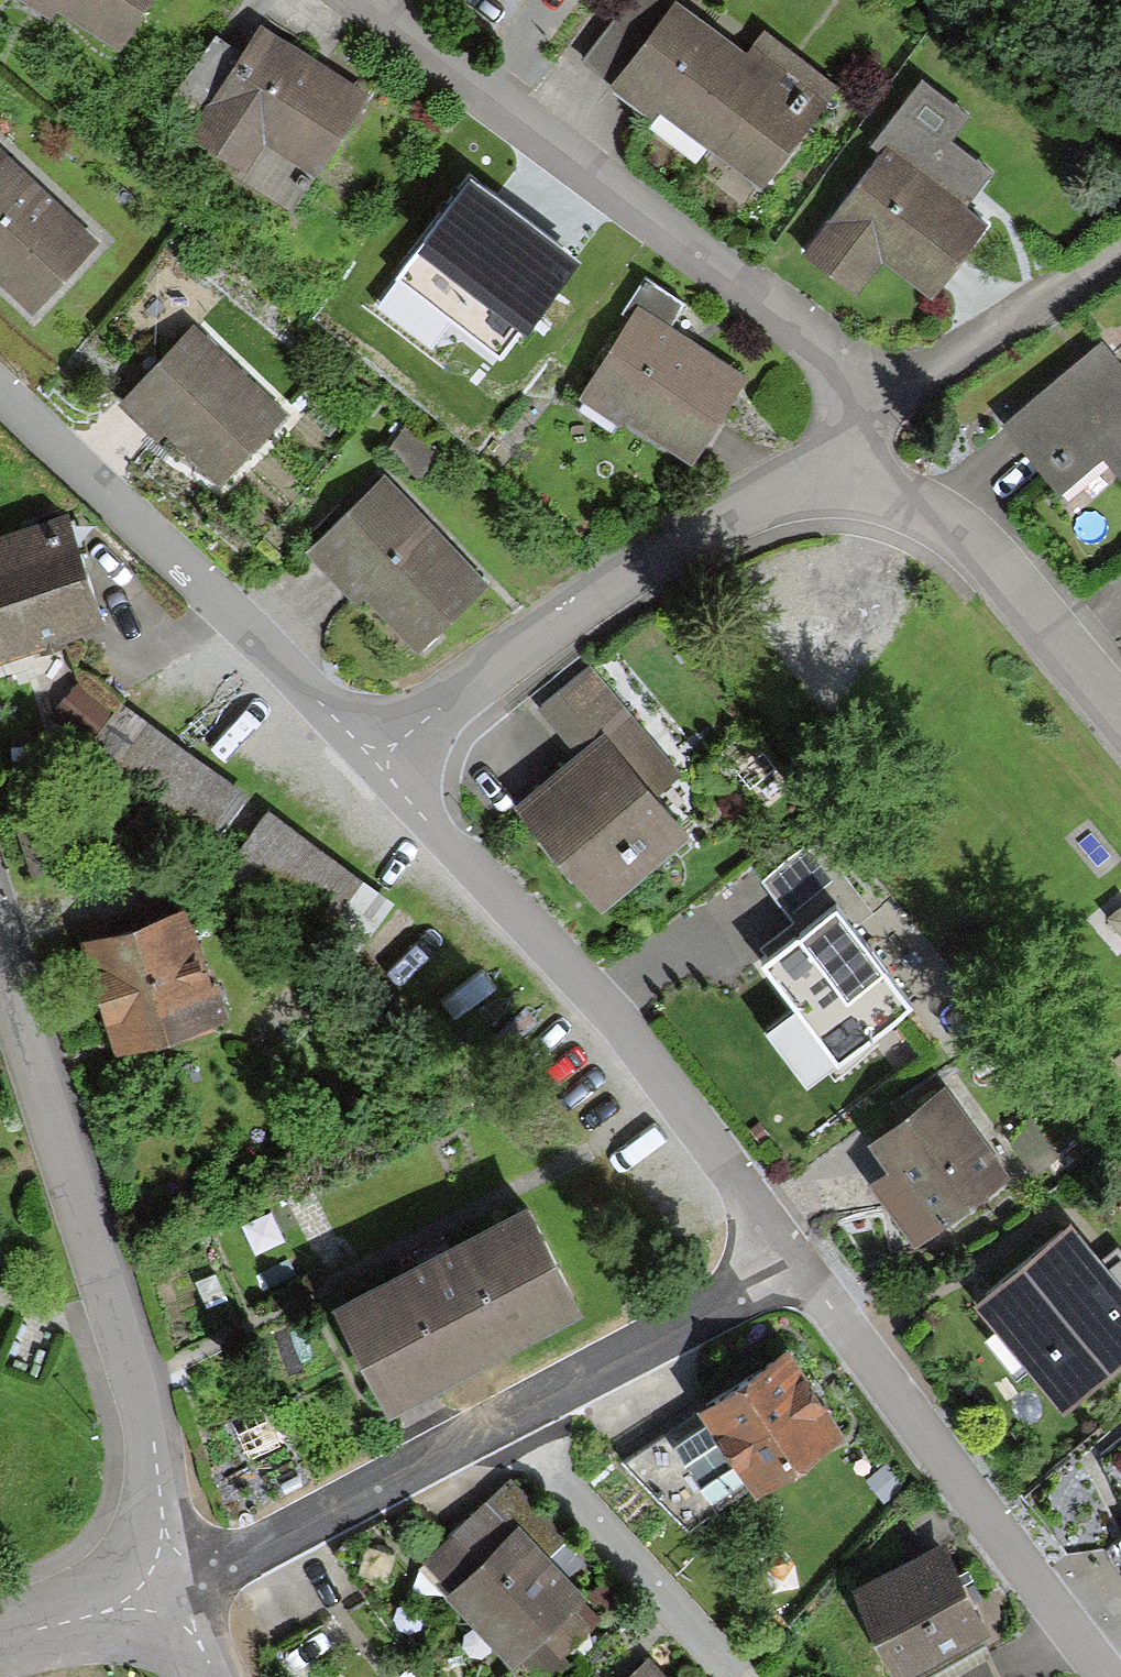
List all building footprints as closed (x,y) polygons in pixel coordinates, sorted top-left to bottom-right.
[(153,0),(36,0),(126,49),(153,0)] [(849,65),(777,13),(759,38),(706,0),(629,0),(597,44),(773,170),(849,65)] [(319,177),(369,103),(264,32),(195,133),(250,170),(268,143),(319,177)] [(897,237),(947,273),(1003,198),(944,153),(984,99),(935,63),(886,128),(895,134),(823,231),(873,269),(897,237)] [(109,220),(0,123),(0,252),(45,292),(109,220)] [(583,266),(470,178),(393,277),(505,365),(583,266)] [(700,445),(757,360),(652,290),(595,375),(700,445)] [(232,469),(297,396),(201,311),(136,385),(232,469)] [(1095,336),(999,417),(1055,483),(1095,450),(1120,480),(1120,366),(1095,336)] [(376,578),(425,632),(491,571),(394,466),(316,537),(364,589),(376,578)] [(111,606),(80,503),(0,527),(0,640),(111,606)] [(645,764),(673,742),(601,655),(552,696),(589,741),(611,723),(645,764)] [(103,743),(228,824),(256,780),(132,700),(103,743)] [(613,890),(694,823),(645,764),(611,723),(589,741),(530,790),(613,890)] [(119,1035),(223,1008),(194,898),(90,925),(119,1035)] [(832,1075),(917,1012),(843,912),(758,975),(832,1075)] [(921,1218),(1014,1159),(958,1072),(888,1117),(909,1150),(887,1165),(921,1218)] [(353,1285),(404,1385),(595,1289),(543,1189),(353,1285)] [(1120,1353),(1120,1268),(1079,1216),(999,1280),(1083,1383),(1120,1353)] [(765,1471),(850,1413),(799,1338),(714,1396),(765,1471)] [(533,1654),(601,1587),(557,1541),(573,1526),(515,1467),(431,1549),(533,1654)] [(1012,1661),(951,1535),(868,1575),(916,1672),(936,1662),(943,1676),(980,1676),(1012,1661)] [(654,1646),(624,1676),(686,1676),(654,1646)]
